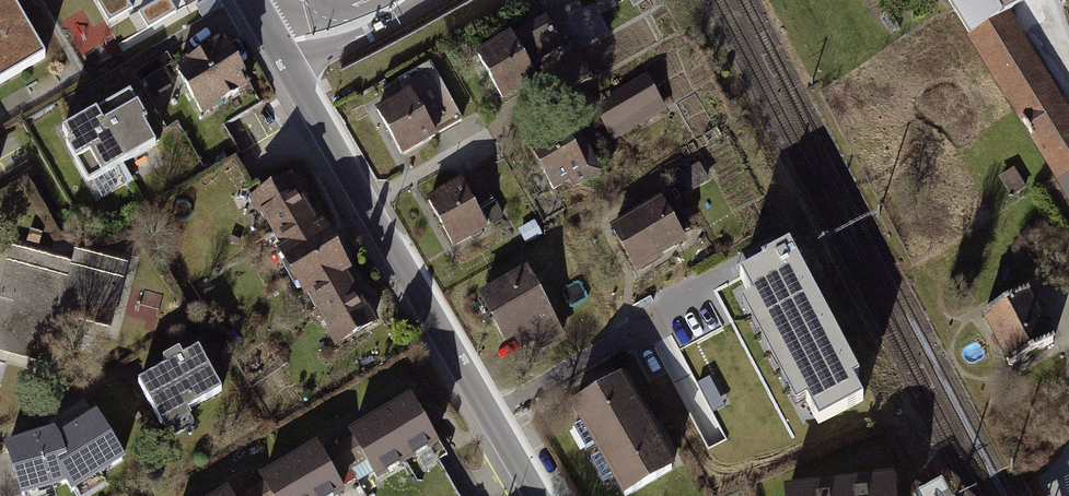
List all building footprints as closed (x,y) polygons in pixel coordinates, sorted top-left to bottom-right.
[(42,58),(8,0),(0,0),(0,82),(42,58)] [(168,0),(139,17),(155,45),(184,28),(168,0)] [(972,46),(967,49),(1068,210),(1068,121),(1006,20),(1034,2),(1033,0),(944,0),(972,46)] [(549,27),(473,61),(499,117),(544,96),(534,75),(565,61),(549,27)] [(228,43),(173,71),(200,124),(255,96),(228,43)] [(649,85),(593,117),(612,151),(668,119),(649,85)] [(428,94),(374,120),(401,172),(442,152),(438,143),(450,137),(428,94)] [(98,122),(125,173),(162,154),(135,103),(98,122)] [(587,121),(524,152),(552,207),(602,183),(585,150),(599,144),(587,121)] [(125,173),(98,122),(60,142),(86,193),(125,173)] [(287,171),(248,192),(275,241),(314,221),(287,171)] [(482,182),(424,210),(449,260),(495,238),(484,215),(496,209),(482,182)] [(675,203),(612,237),(640,284),(687,258),(678,247),(695,239),(675,203)] [(343,275),(314,221),(275,241),(305,296),(343,275)] [(43,239),(31,235),(27,248),(39,252),(43,239)] [(767,242),(732,261),(736,268),(820,423),(869,396),(785,241),(771,249),(767,242)] [(120,262),(74,251),(71,263),(11,248),(0,290),(0,346),(51,359),(62,315),(104,325),(120,262)] [(343,275),(305,296),(331,344),(370,323),(343,275)] [(525,281),(479,303),(505,355),(520,347),(530,367),(561,352),(525,281)] [(1056,332),(1025,281),(964,318),(995,368),(1056,332)] [(160,366),(132,383),(163,434),(188,419),(183,411),(221,388),(195,345),(178,355),(173,347),(155,358),(160,366)] [(570,416),(614,495),(645,495),(673,480),(622,387),(570,416)] [(406,395),(377,410),(406,462),(414,458),(432,448),(435,447),(406,395)] [(129,461),(97,409),(58,433),(54,426),(44,430),(7,442),(24,495),(69,481),(77,494),(129,461)] [(375,479),(406,462),(377,410),(346,427),(375,479)] [(286,455),(308,495),(337,495),(341,494),(312,441),(286,455)] [(286,455),(257,471),(271,495),(308,495),(286,455)] [(342,493),(344,495),(367,495),(361,484),(342,493)] [(211,495),(233,495),(228,487),(211,495)] [(819,495),(894,495),(893,488),(819,495)]
